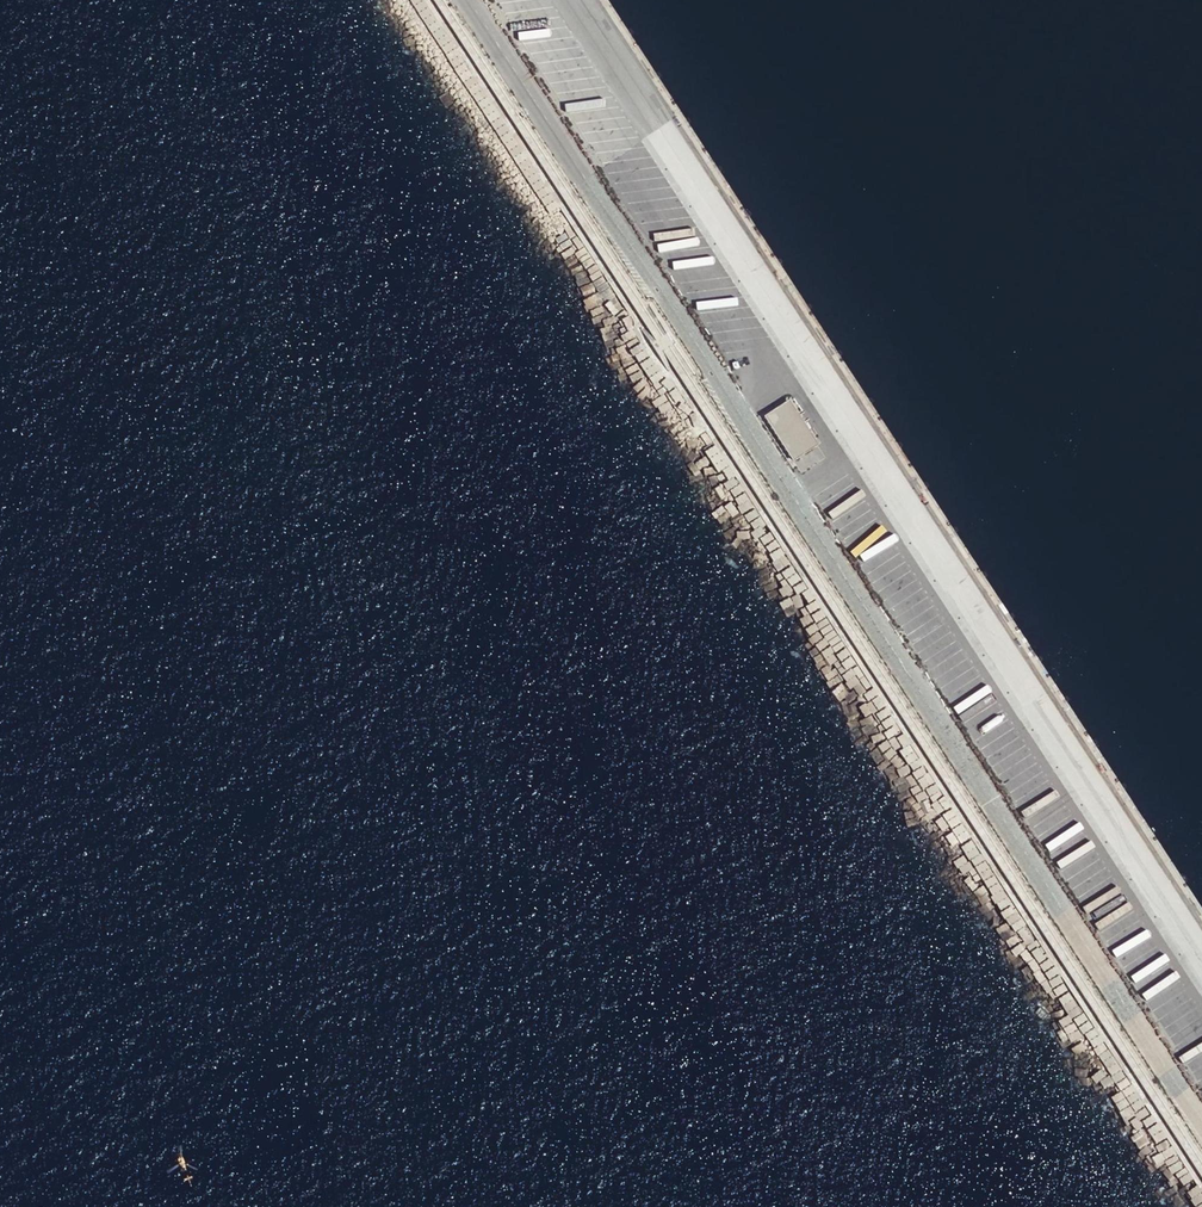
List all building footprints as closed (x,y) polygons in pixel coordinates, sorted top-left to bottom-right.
[(663,338),(671,350),(677,346),(669,333),(663,338)] [(664,355),(655,342),(650,345),(659,358),(664,355)] [(786,403),(766,416),(795,462),(815,449),(786,403)] [(702,430),(695,418),(687,423),(695,435),(702,430)]
